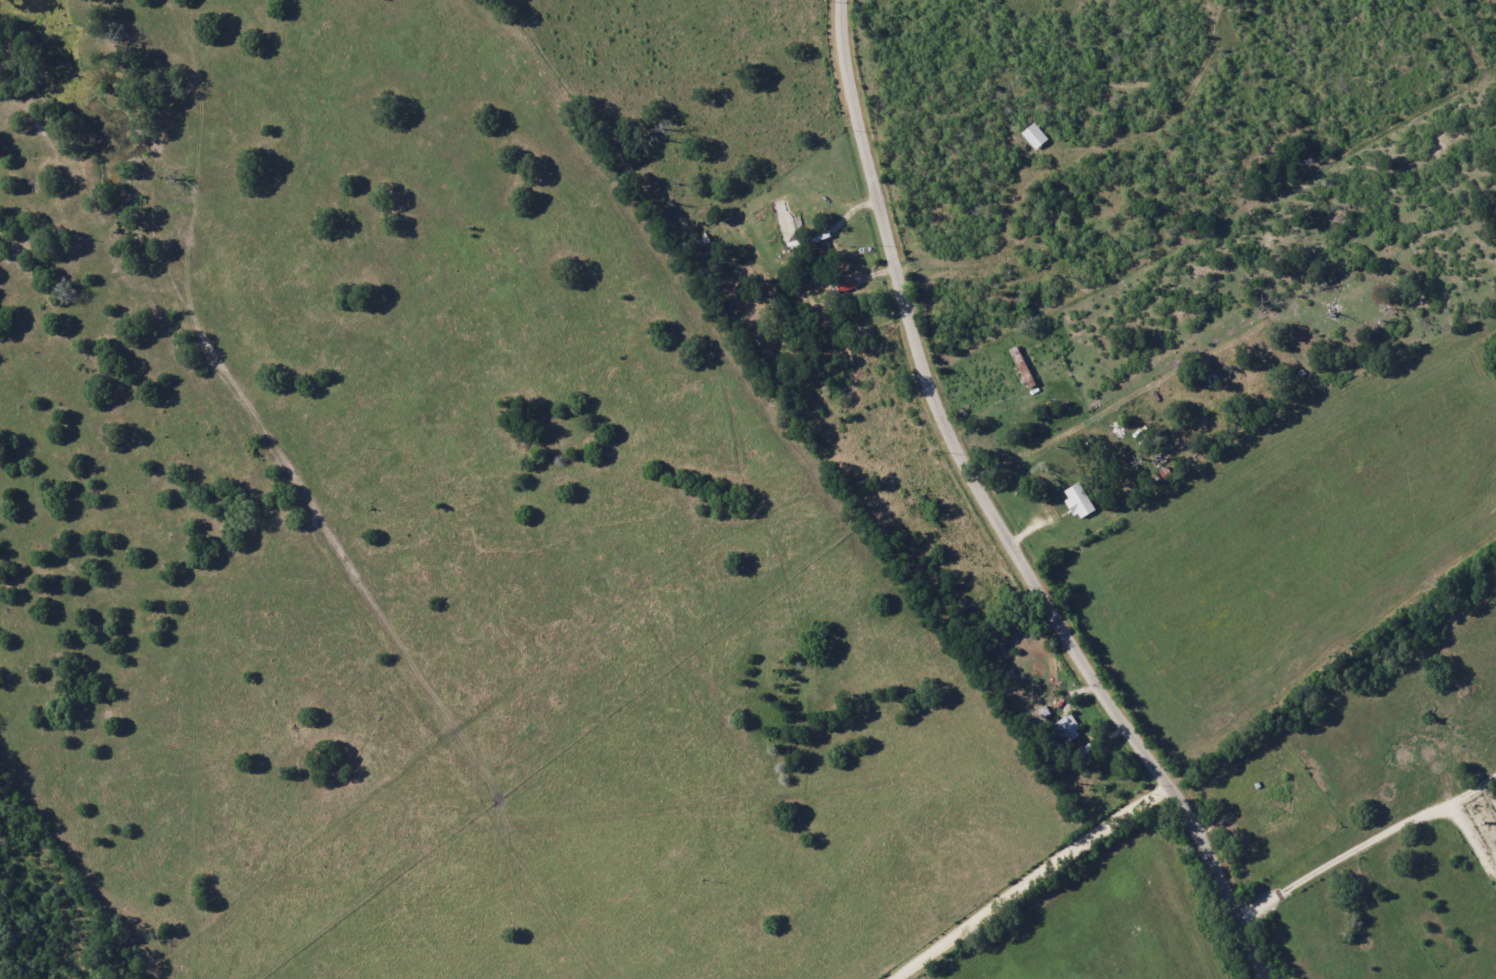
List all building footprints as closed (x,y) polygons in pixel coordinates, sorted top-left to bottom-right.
[(1063,493),(1078,520),(1096,511),(1080,483),(1063,493)] [(1056,737),(1062,733),(1069,741),(1083,731),(1070,714),(1050,729),(1056,737)]
